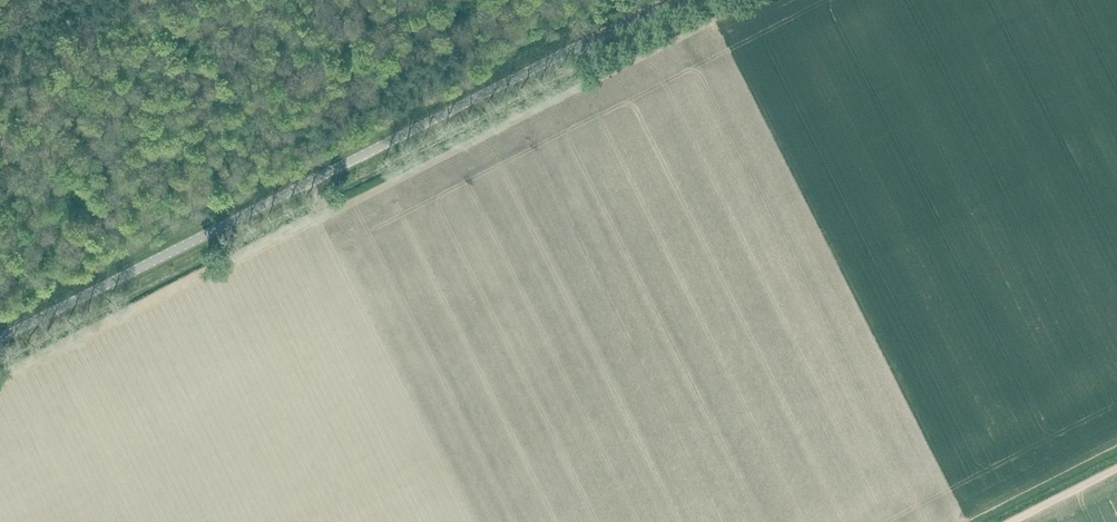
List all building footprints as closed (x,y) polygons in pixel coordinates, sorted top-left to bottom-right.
[(113,269),(117,279),(139,270),(135,261),(113,269)]
